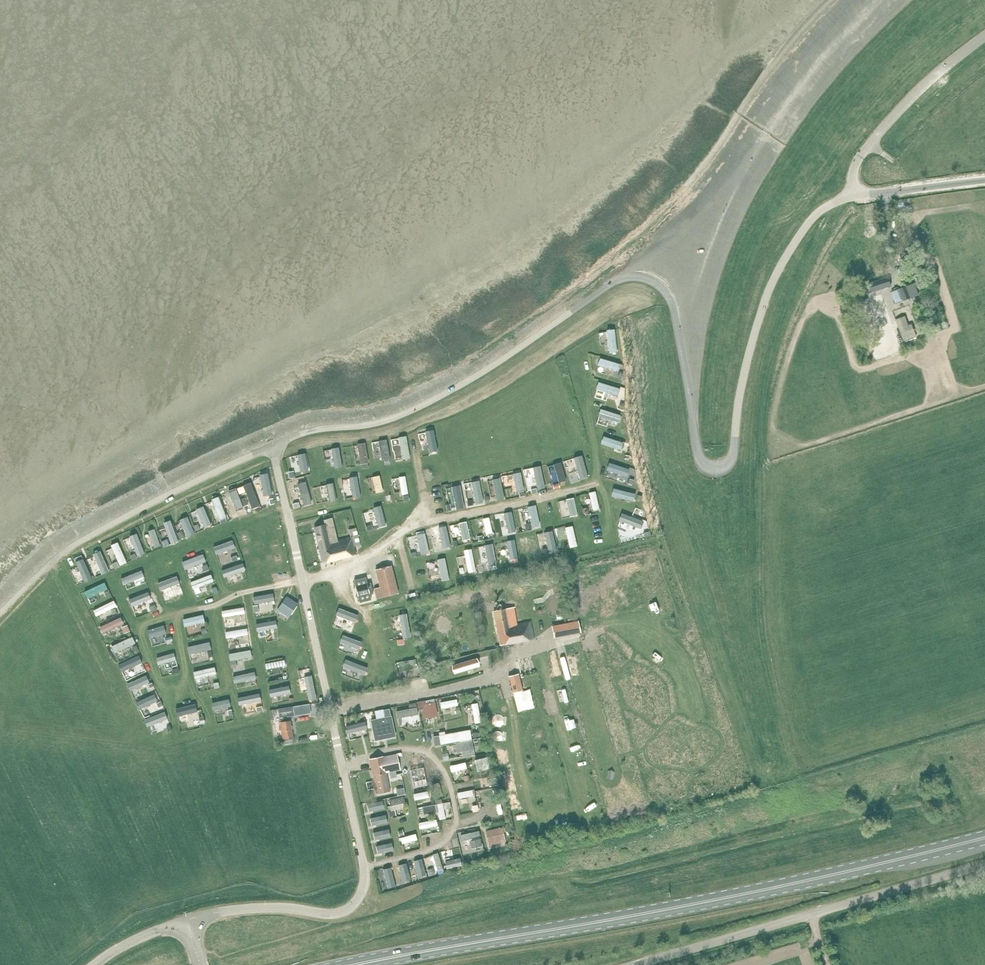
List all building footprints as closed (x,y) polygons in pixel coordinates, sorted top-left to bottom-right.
[(875,282),(869,284),(872,292),(891,286),(888,277),(875,281),(875,282)] [(918,295),(914,284),(891,293),(896,304),(918,295)] [(905,316),(895,320),(898,328),(903,341),(916,337),(911,324),(908,325),(905,316)] [(603,351),(612,350),(608,328),(595,331),(596,338),(601,337),(603,351)] [(610,370),(613,363),(594,356),(592,364),(610,370)] [(612,398),(614,386),(591,383),(589,395),(612,398)] [(554,411),(563,409),(561,397),(551,399),(554,411)] [(591,422),(600,424),(602,419),(612,422),(614,413),(595,407),(591,422)] [(429,428),(421,428),(421,448),(429,448),(429,428)] [(597,435),(595,443),(615,448),(617,440),(597,435)] [(402,436),(388,437),(389,458),(403,457),(402,436)] [(379,439),(373,440),(374,443),(369,444),(371,454),(375,453),(377,460),(383,458),(379,439)] [(357,441),(350,443),(357,464),(364,461),(357,441)] [(291,452),(291,469),(301,468),(300,452),(291,452)] [(562,465),(565,478),(579,475),(575,456),(568,457),(569,464),(562,465)] [(434,461),(428,463),(432,476),(438,474),(434,461)] [(535,467),(529,468),(533,486),(540,484),(535,467)] [(601,478),(621,480),(622,469),(602,467),(601,478)] [(499,480),(508,479),(509,490),(518,489),(517,472),(499,473),(499,480)] [(256,481),(251,482),(253,500),(266,499),(264,473),(255,474),(256,481)] [(375,474),(367,475),(369,492),(377,491),(375,474)] [(386,476),(387,483),(393,482),(394,494),(403,493),(400,474),(386,476)] [(485,478),(485,493),(491,493),(491,499),(498,498),(497,478),(485,478)] [(314,484),(316,497),(323,496),(324,499),(330,498),(328,481),(314,484)] [(466,482),(470,498),(476,496),(472,481),(466,482)] [(449,485),(453,502),(460,500),(455,483),(449,485)] [(237,484),(231,486),(234,495),(239,493),(237,484)] [(607,486),(605,494),(627,500),(629,492),(607,486)] [(228,508),(236,506),(231,488),(223,490),(228,508)] [(506,509),(499,511),(502,527),(510,526),(506,509)] [(634,527),(637,518),(615,511),(612,520),(634,527)] [(479,533),(487,532),(485,515),(477,516),(479,533)] [(315,527),(323,562),(356,555),(354,547),(360,546),(356,529),(349,530),(351,538),(337,541),(332,519),(324,521),(325,525),(315,527)] [(149,528),(139,532),(142,542),(146,540),(148,546),(154,544),(149,528)] [(526,557),(533,555),(528,534),(521,535),(526,557)] [(127,539),(121,541),(124,552),(130,550),(127,539)] [(208,546),(212,555),(227,549),(224,540),(208,546)] [(506,546),(492,549),(495,562),(509,559),(506,546)] [(81,556),(85,571),(80,572),(81,574),(102,569),(98,552),(81,556)] [(178,566),(200,560),(198,553),(176,559),(178,566)] [(148,572),(168,565),(165,557),(145,565),(148,572)] [(75,563),(64,567),(71,582),(82,578),(75,563)] [(436,563),(424,563),(425,573),(436,573),(436,563)] [(398,593),(391,566),(375,570),(380,587),(374,589),(376,599),(398,593)] [(154,588),(168,582),(166,576),(152,581),(154,588)] [(203,577),(187,579),(188,592),(204,590),(203,577)] [(369,595),(373,594),(370,583),(367,584),(365,577),(354,580),(359,603),(370,600),(369,595)] [(98,581),(78,590),(82,597),(101,588),(98,581)] [(277,607),(290,614),(296,604),(285,597),(277,607)] [(108,599),(86,608),(89,615),(111,605),(108,599)] [(501,645),(534,639),(531,621),(517,624),(514,607),(494,611),(501,645)] [(332,621),(351,626),(354,613),(336,608),(332,621)] [(176,618),(179,625),(199,620),(197,612),(176,618)] [(93,624),(97,632),(118,623),(114,615),(93,624)] [(230,615),(218,617),(219,627),(240,624),(239,615),(230,616),(230,615)] [(270,615),(254,616),(255,632),(271,631),(270,615)] [(553,627),(555,637),(581,632),(579,622),(553,627)] [(241,626),(219,630),(220,638),(242,634),(241,626)] [(126,636),(106,644),(111,656),(114,655),(112,650),(129,643),(126,636)] [(232,638),(222,639),(223,649),(233,648),(232,638)] [(184,654),(205,648),(203,640),(181,646),(184,654)] [(534,652),(533,644),(518,645),(519,654),(534,652)] [(156,669),(172,665),(169,654),(153,658),(156,669)] [(131,655),(113,662),(115,669),(134,661),(131,655)] [(280,658),(259,661),(260,668),(281,665),(280,658)] [(454,674),(479,666),(476,658),(452,665),(454,674)] [(412,666),(405,668),(406,675),(414,673),(412,666)] [(227,676),(228,682),(251,677),(249,670),(227,676)] [(518,674),(509,676),(513,693),(522,691),(518,674)] [(129,690),(140,684),(137,677),(125,682),(129,690)] [(295,685),(305,698),(311,693),(300,680),(295,685)] [(282,696),(287,695),(286,689),(265,692),(267,706),(283,704),(282,696)] [(150,691),(137,697),(141,708),(155,702),(150,691)] [(254,701),(254,692),(235,694),(235,702),(254,701)] [(182,725),(193,723),(188,700),(175,704),(176,709),(171,710),(173,720),(181,718),(182,725)] [(419,710),(423,709),(424,717),(437,714),(434,702),(425,704),(424,701),(418,702),(419,710)] [(472,702),(464,702),(466,721),(474,721),(472,702)] [(242,712),(256,712),(256,703),(241,703),(242,712)] [(286,717),(295,715),(293,706),(278,709),(280,722),(283,739),(294,737),(290,720),(287,721),(286,717)] [(384,717),(370,720),(374,740),(394,736),(390,716),(389,716),(388,709),(383,710),(384,717)] [(140,716),(144,729),(162,723),(158,710),(140,716)] [(359,721),(340,723),(342,736),(361,734),(359,721)] [(470,729),(440,734),(441,744),(471,739),(470,729)] [(492,749),(502,746),(500,739),(490,742),(492,749)] [(455,743),(457,753),(473,750),(472,741),(455,743)] [(398,756),(402,755),(401,753),(383,756),(370,759),(378,793),(390,791),(386,772),(401,769),(398,756)] [(482,755),(468,758),(470,765),(476,763),(478,768),(485,766),(482,755)] [(445,771),(461,768),(460,760),(444,764),(445,771)] [(421,769),(404,773),(407,784),(424,781),(421,769)] [(472,778),(472,786),(490,785),(490,777),(472,778)] [(438,783),(432,784),(435,797),(441,796),(438,783)] [(408,799),(424,796),(423,789),(407,792),(408,799)] [(385,803),(396,801),(394,795),(384,798),(385,803)] [(360,811),(378,811),(377,800),(360,801),(360,811)] [(489,802),(484,803),(486,817),(492,816),(489,802)] [(431,813),(429,803),(417,805),(419,813),(425,812),(425,815),(431,813)] [(379,813),(363,817),(364,824),(381,820),(379,813)] [(417,820),(418,832),(424,832),(424,825),(432,824),(431,818),(417,820)] [(503,827),(485,832),(489,845),(506,841),(503,827)] [(384,829),(367,829),(367,838),(384,837),(384,829)] [(473,829),(456,832),(457,840),(465,838),(466,848),(476,847),(475,836),(474,836),(473,829)] [(385,840),(369,845),(371,852),(387,848),(385,840)] [(445,865),(456,861),(451,845),(440,848),(445,865)] [(429,869),(436,868),(433,851),(426,853),(429,869)] [(416,857),(404,861),(409,876),(421,872),(416,857)] [(397,862),(396,878),(405,878),(406,862),(397,862)] [(374,887),(388,887),(387,867),(373,867),(374,887)]
